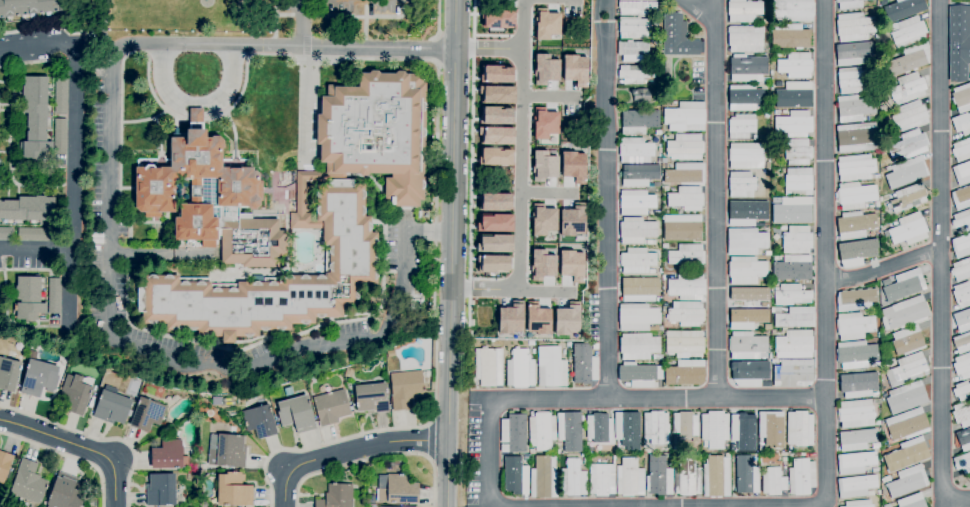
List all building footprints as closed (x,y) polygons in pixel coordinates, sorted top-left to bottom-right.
[(69,10),(0,18),(0,0),(67,0),(69,10)] [(619,9),(619,0),(657,0),(657,9),(642,9),(642,16),(620,16),(620,9),(619,9)] [(728,2),(728,0),(745,0),(745,2),(762,2),(762,15),(754,15),(754,23),(729,23),(729,15),(728,15),(728,2)] [(773,22),(773,0),(812,0),(812,2),(814,2),(814,17),(812,17),(812,21),(773,22)] [(835,3),(835,0),(875,0),(861,1),(862,9),(839,11),(838,3),(835,3)] [(897,3),(896,0),(924,0),(927,10),(889,24),(883,8),(897,3)] [(949,7),(969,7),(969,65),(967,65),(967,82),(949,82),(949,7)] [(559,13),(546,14),(546,9),(535,9),(536,40),(549,40),(549,35),(559,35),(559,13)] [(514,28),(514,11),(483,10),(483,28),(514,28)] [(682,15),(682,21),(686,21),(686,41),(700,41),(699,55),(663,55),(664,12),(673,12),(682,15)] [(839,43),(838,36),(837,37),(836,21),(837,21),(836,15),(862,12),(862,18),(873,17),(875,33),(866,33),(867,40),(839,43)] [(896,50),(895,46),(894,46),(890,34),(890,33),(888,27),(896,23),(899,30),(904,28),(901,21),(916,16),(919,22),(922,21),(926,33),(924,34),(926,39),(896,50)] [(642,39),(620,39),(620,33),(619,33),(619,17),(640,17),(640,19),(651,19),(651,33),(642,33),(642,39)] [(802,50),(795,50),(795,48),(772,48),(771,30),(774,30),(774,28),(782,27),(782,24),(801,24),(801,30),(809,30),(810,48),(802,48),(802,50)] [(762,53),(730,53),(730,46),(727,46),(727,27),(763,28),(762,53)] [(642,62),(623,62),(622,55),(618,55),(618,42),(627,42),(627,40),(632,40),(632,42),(648,42),(648,55),(642,55),(642,62)] [(837,67),(835,45),(873,41),(875,57),(862,58),(863,65),(837,67)] [(892,79),(891,78),(887,79),(881,64),(904,56),(902,49),(926,41),(928,47),(928,64),(916,68),(917,70),(913,72),(912,70),(909,71),(909,73),(904,75),(904,73),(895,76),(896,78),(892,79)] [(810,79),(787,79),(787,73),(777,73),(777,72),(774,72),(774,64),(777,64),(777,60),(787,60),(787,53),(810,53),(810,60),(812,60),(812,73),(810,73),(810,79)] [(534,86),(545,86),(545,81),(558,81),(558,55),(535,54),(534,86)] [(586,56),(563,55),(562,81),(575,81),(575,88),(586,88),(586,56)] [(757,82),(731,82),(731,75),(730,75),(730,58),(733,58),(733,55),(746,55),(746,57),(767,57),(767,75),(757,75),(757,82)] [(642,85),(623,85),(623,78),(618,78),(618,71),(620,71),(619,66),(639,66),(639,70),(645,70),(645,66),(653,66),(653,70),(655,70),(655,78),(642,78),(642,85)] [(512,83),(512,67),(483,67),(483,83),(512,83)] [(840,95),(839,88),(837,73),(838,73),(838,69),(861,67),(861,71),(869,70),(870,86),(865,86),(865,93),(840,95)] [(426,83),(424,200),(420,200),(419,207),(392,206),(392,200),(384,200),(385,178),(392,178),(392,174),(369,174),(367,176),(361,176),(358,173),(346,173),(345,180),(353,180),(353,184),(364,184),(364,217),(371,216),(371,232),(377,232),(378,285),(359,286),(359,308),(343,308),(343,317),(315,318),(315,324),(291,324),(291,330),(259,331),(259,337),(235,337),(235,343),(222,344),(222,337),(198,337),(198,330),(166,330),(166,324),(142,324),(142,312),(138,312),(138,287),(142,287),(142,276),(179,276),(179,278),(208,278),(208,282),(211,282),(211,285),(237,284),(237,282),(252,282),(252,276),(264,276),(264,278),(281,278),(281,276),(326,276),(325,228),(290,229),(290,222),(279,222),(279,231),(287,231),(287,256),(279,256),(279,267),(242,267),(242,264),(221,264),(221,229),(217,229),(218,240),(215,240),(215,248),(202,248),(202,240),(175,240),(175,218),(180,218),(180,204),(191,204),(191,196),(202,196),(202,204),(212,204),(213,217),(218,217),(218,220),(219,220),(219,206),(217,207),(217,178),(202,179),(202,186),(191,186),(191,178),(175,178),(175,212),(160,212),(160,218),(145,218),(145,212),(140,212),(135,208),(135,168),(145,168),(147,165),(152,165),(155,168),(170,168),(170,137),(185,137),(185,141),(187,141),(187,129),(191,129),(191,123),(203,123),(203,129),(206,129),(206,138),(211,138),(213,136),(219,136),(224,141),(224,147),(222,149),(222,168),(253,168),(253,171),(256,171),(260,175),(260,181),(263,181),(263,201),(260,201),(260,206),(256,210),(250,210),(247,206),(238,206),(238,214),(297,214),(296,172),(326,172),(326,163),(320,163),(320,144),(316,144),(317,115),(321,115),(321,97),(327,97),(327,85),(334,85),(334,87),(359,87),(359,73),(369,73),(371,71),(377,71),(380,74),(394,74),(397,71),(403,71),(405,74),(422,74),(422,83),(426,83)] [(895,106),(894,101),(892,102),(888,89),(899,86),(896,79),(916,72),(918,78),(922,77),(922,79),(923,78),(926,88),(926,89),(923,91),(924,95),(895,106)] [(43,158),(23,158),(23,150),(20,150),(21,142),(23,142),(23,141),(27,141),(28,113),(24,113),(24,96),(23,96),(23,86),(24,86),(24,77),(48,77),(46,142),(53,142),(53,152),(43,152),(43,158)] [(66,114),(55,114),(55,79),(67,79),(66,114)] [(774,108),(810,107),(810,82),(783,82),(783,90),(774,90),(774,108)] [(952,89),(969,82),(969,110),(958,114),(951,94),(953,93),(952,89)] [(755,111),(729,111),(729,104),(728,104),(728,90),(729,90),(729,85),(755,85),(755,90),(763,90),(763,104),(755,104),(755,111)] [(514,104),(514,87),(482,86),(482,103),(514,104)] [(633,102),(633,95),(631,95),(631,90),(636,90),(636,89),(646,89),(647,91),(649,91),(649,101),(633,102)] [(840,124),(837,97),(857,95),(858,100),(874,98),(876,113),(862,115),(862,121),(840,124)] [(901,132),(899,128),(895,129),(890,117),(900,114),(898,108),(919,100),(921,106),(924,105),(928,116),(926,117),(928,122),(901,132)] [(682,132),(676,132),(676,131),(669,131),(669,125),(663,125),(663,109),(679,109),(679,102),(704,102),(704,131),(682,131),(682,132)] [(557,112),(545,112),(545,108),(534,108),(534,139),(547,139),(547,134),(557,134),(557,112)] [(203,122),(190,122),(190,109),(203,109),(203,122)] [(622,135),(622,111),(659,111),(659,127),(645,127),(645,135),(622,135)] [(787,138),(787,133),(775,133),(775,117),(790,117),(790,111),(808,111),(809,117),(812,117),(812,132),(806,132),(806,138),(787,138)] [(967,115),(969,114),(969,134),(963,136),(961,131),(956,133),(951,119),(967,113),(967,115)] [(749,139),(729,139),(729,133),(728,133),(728,120),(730,120),(730,117),(735,117),(735,115),(755,115),(755,120),(756,120),(756,133),(749,133),(749,139)] [(66,154),(54,154),(54,119),(66,120),(66,154)] [(839,154),(836,126),(876,123),(878,143),(876,143),(877,150),(839,154)] [(513,128),(482,127),(482,144),(513,145),(513,128)] [(904,160),(902,155),(893,159),(888,147),(902,141),(900,135),(918,128),(920,134),(924,133),(929,145),(926,146),(928,151),(904,160)] [(701,160),(671,160),(671,157),(666,157),(666,141),(675,141),(675,134),(701,134),(701,141),(703,141),(703,154),(701,154),(701,160)] [(965,139),(969,137),(969,158),(957,163),(955,157),(954,158),(951,150),(954,149),(952,144),(965,140),(965,139)] [(650,163),(621,163),(621,156),(619,156),(619,144),(621,144),(621,138),(643,138),(643,144),(647,144),(647,141),(652,141),(652,143),(654,143),(654,145),(656,145),(656,150),(654,150),(654,156),(650,156),(650,163)] [(788,165),(788,160),(785,160),(785,147),(787,147),(787,140),(808,139),(808,147),(811,147),(811,159),(808,159),(808,165),(788,165)] [(763,169),(730,169),(730,161),(728,161),(728,148),(730,148),(730,144),(764,143),(764,161),(763,161),(763,169)] [(511,166),(511,149),(481,148),(481,165),(511,166)] [(557,178),(557,157),(547,157),(547,151),(533,151),(533,182),(544,183),(544,178),(557,178)] [(584,184),(585,153),(561,152),(560,177),(573,177),(573,184),(584,184)] [(840,182),(840,175),(838,176),(836,163),(838,163),(838,162),(838,158),(870,154),(870,160),(875,160),(876,172),(874,172),(874,174),(869,174),(869,176),(879,175),(879,179),(869,180),(869,179),(840,182)] [(890,190),(884,175),(892,172),(890,167),(921,155),(929,176),(890,190)] [(952,168),(969,161),(969,182),(959,186),(952,168)] [(704,183),(664,183),(664,170),(675,170),(675,163),(704,163),(704,183)] [(648,187),(623,187),(623,165),(659,165),(659,179),(648,180),(648,187)] [(812,196),(785,196),(785,175),(787,175),(787,168),(812,168),(812,196)] [(753,198),(730,198),(730,190),(728,190),(728,178),(730,178),(730,172),(751,172),(751,178),(756,178),(756,190),(753,190),(753,198)] [(842,212),(841,204),(840,205),(840,203),(838,203),(837,191),(838,191),(838,189),(839,189),(839,185),(858,182),(859,187),(875,185),(877,201),(864,202),(864,209),(842,212)] [(894,214),(892,208),(888,210),(886,205),(889,204),(889,202),(897,199),(894,192),(921,182),(923,189),(925,188),(927,196),(925,197),(926,201),(894,214)] [(968,185),(969,184),(969,206),(957,211),(952,199),(952,193),(957,191),(956,190),(961,188),(961,189),(962,188),(966,186),(967,187),(969,186),(968,185)] [(667,207),(667,194),(678,194),(678,187),(701,187),(701,193),(703,193),(703,206),(700,206),(700,211),(684,211),(684,206),(667,207)] [(646,216),(621,216),(621,209),(620,209),(620,196),(621,196),(621,191),(647,191),(647,196),(656,196),(656,208),(646,208),(646,216)] [(511,194),(480,193),(480,211),(510,211),(511,194)] [(3,219),(0,219),(0,201),(3,201),(19,201),(19,197),(36,197),(36,196),(45,196),(45,198),(55,198),(55,221),(3,220),(3,219)] [(766,201),(727,202),(728,227),(753,226),(753,220),(766,220),(766,201)] [(555,231),(556,209),(542,209),(542,205),(532,205),(532,236),(545,236),(545,231),(555,231)] [(559,236),(584,236),(584,206),(571,206),(571,210),(559,210),(559,236)] [(953,215),(969,209),(969,231),(966,232),(964,225),(954,229),(954,227),(952,227),(951,223),(952,223),(951,221),(954,220),(953,215)] [(840,241),(839,234),(837,218),(842,218),(841,213),(861,211),(862,215),(876,214),(878,228),(865,230),(866,238),(840,241)] [(907,246),(905,240),(893,245),(888,231),(900,226),(898,220),(919,211),(921,218),(922,217),(928,231),(925,232),(927,238),(907,246)] [(512,215),(477,214),(477,232),(512,232),(512,215)] [(701,240),(664,240),(664,220),(661,220),(661,215),(701,215),(701,240)] [(644,244),(621,244),(621,238),(620,238),(620,222),(623,222),(623,217),(642,217),(642,222),(657,222),(657,237),(644,237),(644,244)] [(809,254),(783,254),(783,233),(788,233),(788,226),(809,226),(809,233),(812,233),(812,249),(809,249),(809,254)] [(13,240),(0,240),(0,228),(13,228),(13,240)] [(53,241),(18,240),(18,228),(53,229),(53,241)] [(757,255),(728,256),(728,248),(727,248),(727,233),(728,233),(728,229),(757,228),(757,233),(768,233),(768,248),(757,249),(757,255)] [(952,240),(969,233),(969,254),(956,259),(956,257),(955,258),(954,255),(955,254),(952,246),(950,247),(949,240),(951,239),(952,240)] [(511,252),(511,236),(476,235),(476,252),(511,252)] [(837,243),(839,268),(862,266),(861,258),(877,257),(876,240),(837,243)] [(700,270),(679,270),(679,264),(674,264),(674,265),(670,265),(670,264),(668,264),(668,262),(665,262),(666,258),(667,258),(667,251),(678,251),(678,244),(702,244),(702,251),(703,251),(703,264),(701,264),(700,270)] [(648,274),(623,274),(623,267),(621,267),(621,264),(619,264),(619,255),(620,255),(620,253),(627,253),(627,249),(646,248),(646,254),(656,254),(656,266),(648,266),(648,274)] [(532,250),(531,281),(542,281),(542,277),(555,277),(555,256),(545,256),(545,250),(532,250)] [(559,276),(572,276),(572,283),(582,284),(583,251),(559,251),(559,276)] [(509,256),(480,255),(480,272),(509,273),(509,256)] [(811,280),(773,280),(773,262),(783,262),(783,256),(811,255),(811,280)] [(731,285),(730,277),(729,277),(729,276),(728,276),(728,263),(729,263),(729,262),(730,262),(730,257),(756,257),(756,262),(767,262),(767,277),(757,277),(757,284),(731,285)] [(952,264),(969,257),(969,278),(957,283),(954,277),(953,275),(952,276),(950,271),(951,270),(951,269),(953,268),(952,264)] [(888,303),(883,288),(897,283),(894,276),(919,268),(926,289),(888,303)] [(679,301),(679,296),(668,296),(667,280),(678,280),(677,273),(703,273),(703,280),(704,280),(705,295),(702,295),(702,300),(679,301)] [(37,320),(16,320),(16,303),(20,303),(21,300),(17,300),(17,291),(15,291),(16,286),(17,286),(17,277),(40,277),(40,304),(46,304),(46,313),(37,313),(37,320)] [(623,302),(623,296),(622,296),(622,278),(659,278),(659,296),(655,296),(655,302),(623,302)] [(60,314),(48,314),(48,279),(60,279),(60,314)] [(969,281),(969,283),(969,306),(959,310),(957,304),(952,292),(954,291),(953,287),(969,281)] [(774,306),(774,291),(780,291),(780,284),(800,284),(801,291),(812,291),(813,299),(811,299),(811,303),(792,303),(792,305),(774,306)] [(732,308),(732,301),(730,301),(730,293),(732,293),(732,288),(749,288),(749,293),(768,293),(768,301),(767,301),(767,306),(756,306),(756,300),(745,300),(745,307),(732,308)] [(838,312),(837,299),(838,292),(842,292),(841,291),(846,290),(846,292),(850,291),(849,290),(854,289),(854,291),(857,291),(857,289),(861,289),(861,290),(866,290),(866,288),(871,288),(871,289),(876,289),(877,302),(871,302),(872,308),(864,309),(864,310),(838,312)] [(885,331),(882,322),(882,317),(883,317),(881,310),(921,295),(924,301),(925,301),(930,315),(926,317),(927,319),(901,329),(900,327),(891,330),(890,329),(885,331)] [(549,334),(550,309),(537,309),(537,303),(526,302),(526,334),(549,334)] [(553,336),(579,337),(579,302),(568,302),(567,309),(554,309),(553,336)] [(699,327),(680,327),(680,322),(675,322),(675,324),(670,324),(670,322),(668,322),(668,320),(666,320),(666,315),(667,315),(667,309),(672,308),(672,302),(702,302),(702,309),(703,309),(703,322),(702,322),(702,324),(699,324),(699,327)] [(659,331),(620,332),(620,324),(619,324),(619,309),(620,309),(620,304),(648,304),(648,309),(659,309),(659,324),(649,324),(649,327),(654,327),(654,326),(659,326),(659,331)] [(497,333),(522,334),(522,306),(498,305),(497,333)] [(814,327),(775,327),(774,313),(771,313),(771,308),(781,308),(781,314),(788,314),(788,307),(814,307),(814,327)] [(767,323),(767,310),(729,309),(729,330),(752,330),(752,323),(767,323)] [(953,315),(969,309),(969,330),(959,334),(957,327),(953,315)] [(840,341),(839,335),(838,335),(836,320),(838,319),(837,315),(861,312),(861,317),(874,316),(876,331),(864,333),(865,339),(840,341)] [(897,356),(891,341),(894,340),(892,334),(917,324),(926,348),(904,356),(903,354),(897,356)] [(812,358),(776,358),(776,352),(775,352),(775,337),(786,337),(786,330),(811,330),(811,337),(813,337),(813,352),(812,352),(812,358)] [(702,358),(676,358),(676,353),(673,353),(673,355),(668,355),(668,353),(666,353),(666,335),(664,335),(664,331),(702,331),(702,338),(704,338),(704,353),(702,353),(702,358)] [(760,359),(731,359),(731,353),(730,353),(730,351),(728,351),(728,339),(729,339),(729,337),(732,337),(732,332),(752,332),(752,337),(768,337),(768,352),(766,352),(766,358),(760,358),(760,359)] [(952,338),(969,332),(969,350),(958,355),(956,348),(955,349),(953,341),(952,338)] [(622,361),(622,354),(620,354),(620,338),(622,338),(622,334),(651,333),(651,337),(659,337),(660,353),(650,353),(650,360),(622,361)] [(842,370),(842,363),(838,364),(838,362),(837,362),(835,350),(837,350),(836,348),(837,348),(837,343),(865,341),(866,345),(877,344),(878,360),(867,361),(868,368),(842,370)] [(582,384),(582,383),(574,383),(573,344),(591,344),(591,357),(598,357),(598,380),(591,381),(591,384),(582,384)] [(538,387),(538,347),(560,346),(560,361),(566,361),(567,386),(538,387)] [(496,387),(480,387),(480,380),(475,380),(475,349),(481,349),(481,347),(486,347),(486,349),(502,349),(502,386),(496,386),(496,387)] [(514,388),(514,386),(513,386),(506,386),(506,361),(512,361),(512,355),(511,355),(511,351),(512,351),(512,350),(527,349),(528,355),(530,355),(530,360),(534,360),(535,386),(528,386),(526,386),(526,388),(514,388)] [(891,388),(885,372),(899,367),(896,360),(921,351),(928,370),(927,370),(928,375),(891,388)] [(954,359),(969,353),(969,378),(962,381),(960,375),(957,377),(952,364),(955,363),(954,359)] [(14,393),(0,390),(0,356),(22,363),(14,393)] [(40,399),(20,393),(29,359),(59,367),(57,377),(59,377),(55,394),(46,391),(47,388),(43,387),(40,399)] [(704,385),(665,385),(665,367),(677,367),(677,360),(704,360),(704,385)] [(807,387),(773,387),(773,366),(781,366),(781,360),(813,360),(813,382),(810,386),(807,387)] [(768,361),(731,362),(731,387),(760,387),(760,380),(768,380),(768,361)] [(654,388),(630,388),(630,381),(619,381),(619,366),(622,366),(622,362),(635,362),(635,365),(656,365),(656,367),(663,367),(663,379),(656,379),(656,381),(654,381),(654,388)] [(352,378),(344,376),(346,368),(354,369),(352,378)] [(394,411),(390,374),(423,371),(426,407),(394,411)] [(845,399),(844,392),(840,393),(839,382),(840,382),(840,376),(876,372),(878,389),(871,390),(871,393),(878,393),(878,397),(869,398),(869,397),(845,399)] [(82,417),(63,410),(67,400),(58,397),(67,374),(74,377),(75,374),(83,377),(88,377),(94,379),(91,387),(93,388),(82,417)] [(891,415),(885,399),(890,397),(888,392),(921,380),(929,402),(891,415)] [(968,384),(969,383),(969,392),(969,399),(960,402),(958,397),(955,398),(952,390),(956,389),(955,385),(967,381),(968,384)] [(367,414),(367,411),(357,412),(355,386),(386,383),(389,412),(367,414)] [(286,396),(284,389),(291,387),(293,394),(286,396)] [(320,428),(312,398),(344,389),(351,415),(338,419),(339,422),(320,428)] [(124,425),(114,421),(113,424),(92,417),(102,390),(132,401),(124,425)] [(297,434),(294,423),(281,427),(277,412),(279,412),(277,403),(307,394),(317,428),(297,434)] [(149,433),(129,426),(140,397),(167,406),(160,426),(152,423),(149,433)] [(842,428),(841,422),(838,422),(837,409),(840,408),(840,403),(871,400),(872,406),(873,406),(874,418),(873,419),(873,421),(880,420),(880,425),(842,428)] [(968,401),(969,406),(969,426),(962,429),(960,423),(956,424),(952,412),(954,411),(953,407),(968,401)] [(258,440),(255,429),(247,431),(241,412),(269,404),(277,434),(258,440)] [(892,441),(892,439),(890,439),(889,435),(890,435),(885,420),(921,407),(923,413),(924,413),(929,427),(928,428),(930,431),(905,440),(904,437),(892,441)] [(668,445),(650,445),(650,439),(644,439),(643,413),(650,413),(650,412),(663,411),(663,414),(667,413),(668,445)] [(724,449),(708,450),(708,447),(703,447),(703,440),(701,440),(701,415),(708,415),(708,412),(723,411),(723,414),(728,414),(729,440),(723,440),(724,449)] [(807,447),(795,447),(795,445),(788,445),(787,413),(794,413),(794,411),(807,411),(807,415),(813,415),(813,445),(807,445),(807,447)] [(692,443),(692,439),(679,439),(679,433),(673,433),(673,414),(679,414),(679,412),(691,412),(692,416),(698,416),(698,443),(692,443)] [(737,439),(730,439),(730,412),(737,412),(750,412),(750,414),(754,414),(754,438),(737,438),(737,439)] [(784,449),(774,449),(774,446),(765,446),(765,438),(759,438),(759,412),(783,412),(784,449)] [(536,451),(535,447),(529,447),(528,417),(535,417),(535,413),(550,413),(550,416),(555,416),(556,441),(551,441),(551,451),(536,451)] [(564,452),(564,441),(557,441),(556,413),(563,413),(581,413),(581,452),(564,452)] [(593,443),(593,439),(590,439),(590,443),(588,443),(588,439),(587,439),(586,416),(592,416),(592,413),(600,413),(600,414),(608,414),(608,419),(613,419),(613,442),(608,442),(608,443),(593,443)] [(640,450),(621,450),(621,440),(615,440),(614,413),(639,413),(640,450)] [(526,452),(501,453),(501,445),(508,445),(508,443),(501,443),(501,419),(508,419),(508,415),(525,414),(526,452)] [(956,433),(969,428),(969,450),(963,453),(956,433)] [(841,452),(839,432),(876,429),(877,442),(866,443),(867,449),(841,452)] [(245,468),(208,465),(209,449),(218,450),(219,434),(244,436),(243,446),(246,446),(245,468)] [(888,474),(883,461),(884,461),(883,456),(901,449),(899,444),(921,436),(930,458),(888,474)] [(182,469),(151,469),(151,449),(161,449),(161,440),(182,440),(182,457),(189,457),(189,467),(182,467),(182,469)] [(3,485),(0,484),(0,451),(14,456),(12,462),(3,485)] [(839,476),(837,455),(876,452),(877,466),(864,467),(864,473),(839,476)] [(953,459),(969,452),(969,473),(964,475),(962,469),(956,471),(954,465),(955,464),(953,459)] [(666,495),(657,495),(657,494),(649,494),(649,492),(646,492),(646,476),(649,476),(649,455),(665,455),(665,469),(672,469),(673,494),(666,494),(666,495)] [(736,493),(736,456),(752,455),(752,467),(759,467),(759,492),(736,493)] [(558,497),(530,497),(530,469),(535,469),(535,456),(550,456),(550,457),(556,457),(556,472),(557,472),(558,497)] [(608,497),(595,497),(595,494),(590,494),(589,465),(613,465),(613,456),(615,456),(615,494),(608,494),(608,497)] [(714,498),(710,498),(710,497),(703,497),(703,464),(706,464),(706,459),(707,459),(707,456),(723,456),(723,458),(730,458),(730,496),(721,496),(721,498),(716,498),(716,497),(714,497),(714,498)] [(513,495),(513,492),(504,492),(504,457),(521,457),(521,466),(528,466),(528,495),(513,495)] [(695,495),(679,495),(679,494),(674,494),(674,468),(679,468),(678,457),(695,457),(695,468),(701,468),(702,494),(695,494),(695,495)] [(40,505),(9,493),(22,458),(38,464),(34,474),(40,476),(40,478),(49,482),(40,505)] [(579,496),(567,496),(567,495),(561,495),(561,469),(566,469),(566,465),(565,465),(565,461),(566,461),(566,458),(579,458),(579,461),(581,461),(581,465),(579,465),(579,471),(587,471),(587,495),(579,495),(579,496)] [(622,497),(622,494),(617,494),(616,466),(622,466),(621,458),(637,458),(637,469),(644,469),(644,494),(637,495),(633,495),(633,496),(622,497)] [(795,496),(794,494),(789,494),(788,468),(793,468),(793,459),(808,458),(809,462),(815,462),(816,487),(810,488),(810,495),(795,496)] [(891,499),(886,484),(899,479),(897,473),(921,464),(929,485),(891,499)] [(768,496),(768,494),(763,494),(762,468),(767,468),(779,467),(780,478),(786,477),(787,490),(781,491),(781,495),(768,496)] [(86,489),(80,506),(47,506),(59,472),(77,478),(75,485),(86,489)] [(252,506),(217,505),(218,474),(226,474),(226,472),(241,473),(241,474),(245,475),(245,482),(242,482),(242,486),(253,486),(252,506)] [(418,503),(376,503),(376,489),(378,489),(378,475),(388,475),(388,474),(397,474),(397,472),(402,472),(402,475),(408,475),(408,483),(418,483),(418,503)] [(175,505),(146,506),(146,484),(149,484),(149,474),(175,474),(175,505)] [(867,496),(839,499),(837,479),(876,475),(878,488),(866,489),(867,496)] [(352,484),(352,506),(315,506),(315,500),(325,500),(325,493),(328,493),(328,484),(352,484)] [(897,506),(924,506),(919,492),(895,501),(897,506)] [(374,504),(366,503),(367,494),(375,495),(374,504)]
